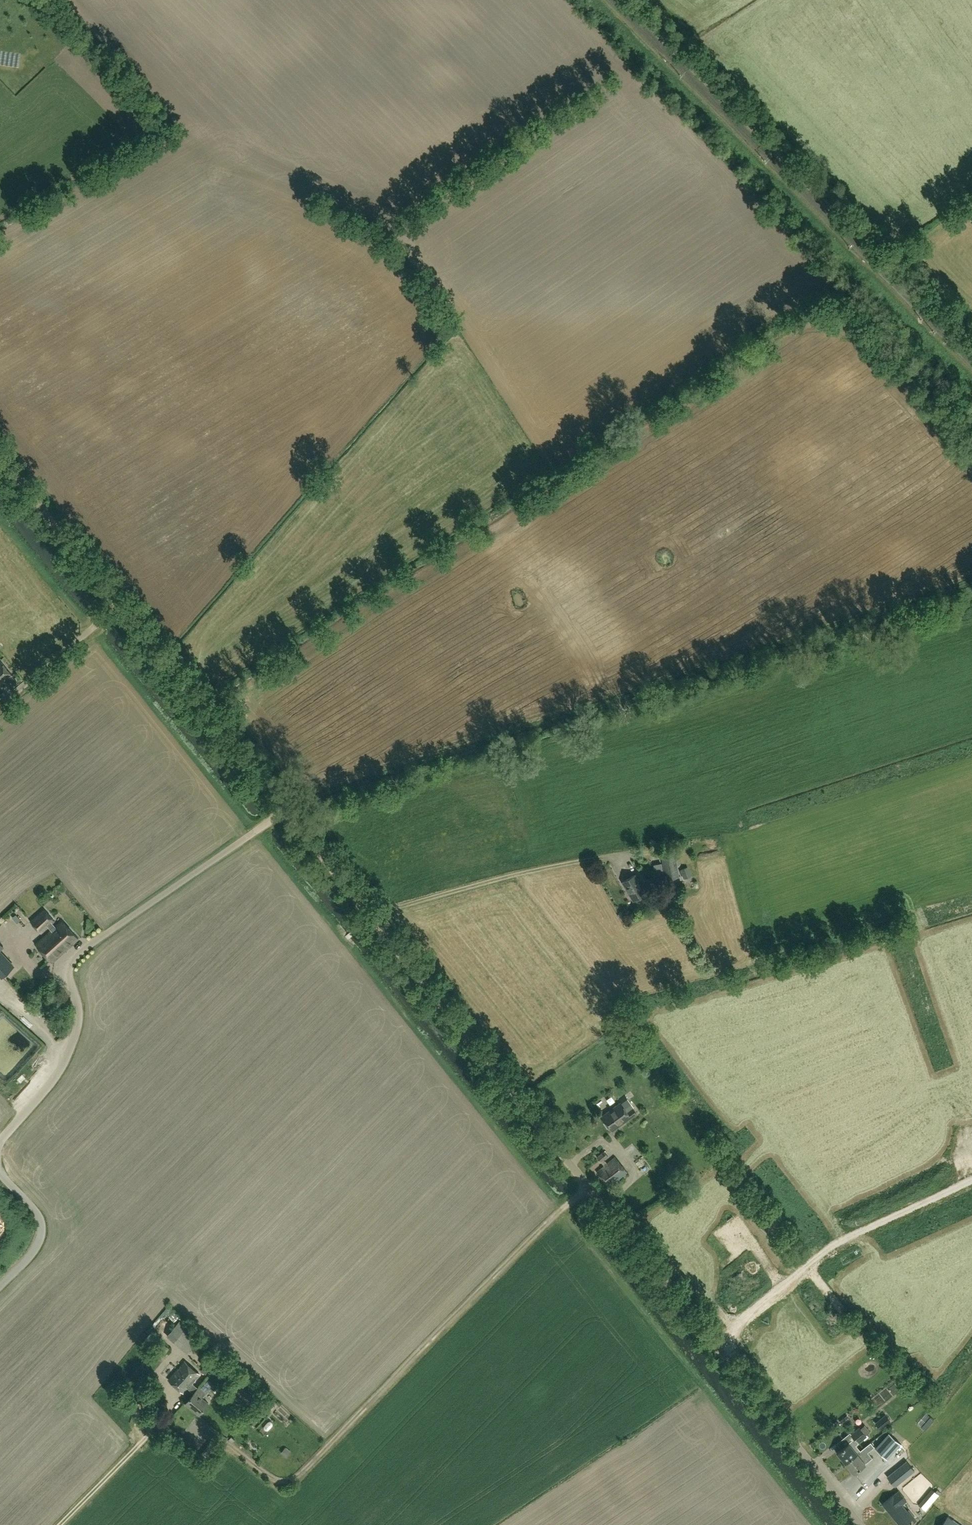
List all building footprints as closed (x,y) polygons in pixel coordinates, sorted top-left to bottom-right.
[(0,662),(0,686),(12,676),(1,661),(0,662)] [(662,856),(666,879),(679,877),(675,854),(662,856)] [(623,882),(634,900),(647,893),(636,874),(623,882)] [(62,921),(56,927),(52,923),(54,921),(44,910),(31,922),(41,933),(48,927),(52,930),(36,945),(53,962),(78,938),(62,921)] [(13,913),(7,919),(14,926),(20,921),(13,913)] [(625,1121),(636,1113),(633,1108),(634,1107),(628,1098),(621,1103),(602,1117),(612,1130),(624,1121),(625,1121)] [(632,1144),(625,1148),(630,1155),(636,1150),(632,1144)] [(608,1186),(627,1172),(616,1157),(608,1163),(604,1159),(608,1156),(604,1151),(597,1157),(601,1162),(601,1161),(604,1165),(597,1171),(608,1186)] [(205,1392),(199,1387),(198,1387),(192,1382),(199,1373),(184,1361),(169,1379),(184,1392),(189,1386),(195,1392),(186,1402),(199,1413),(208,1402),(201,1396),(205,1392)] [(860,1450),(855,1444),(866,1436),(865,1435),(870,1431),(865,1425),(860,1429),(859,1427),(851,1434),(855,1438),(837,1452),(845,1462),(857,1453),(860,1450)] [(887,1459),(900,1444),(889,1434),(876,1449),(887,1459)] [(872,1441),(864,1448),(867,1453),(875,1446),(872,1441)] [(866,1463),(857,1453),(845,1462),(854,1473),(866,1463)] [(914,1471),(906,1461),(887,1476),(895,1486),(914,1471)] [(901,1505),(906,1500),(898,1491),(893,1495),(882,1504),(896,1520),(897,1519),(901,1524),(903,1524),(912,1518),(901,1505)] [(948,1516),(942,1524),(960,1524),(948,1516)]
